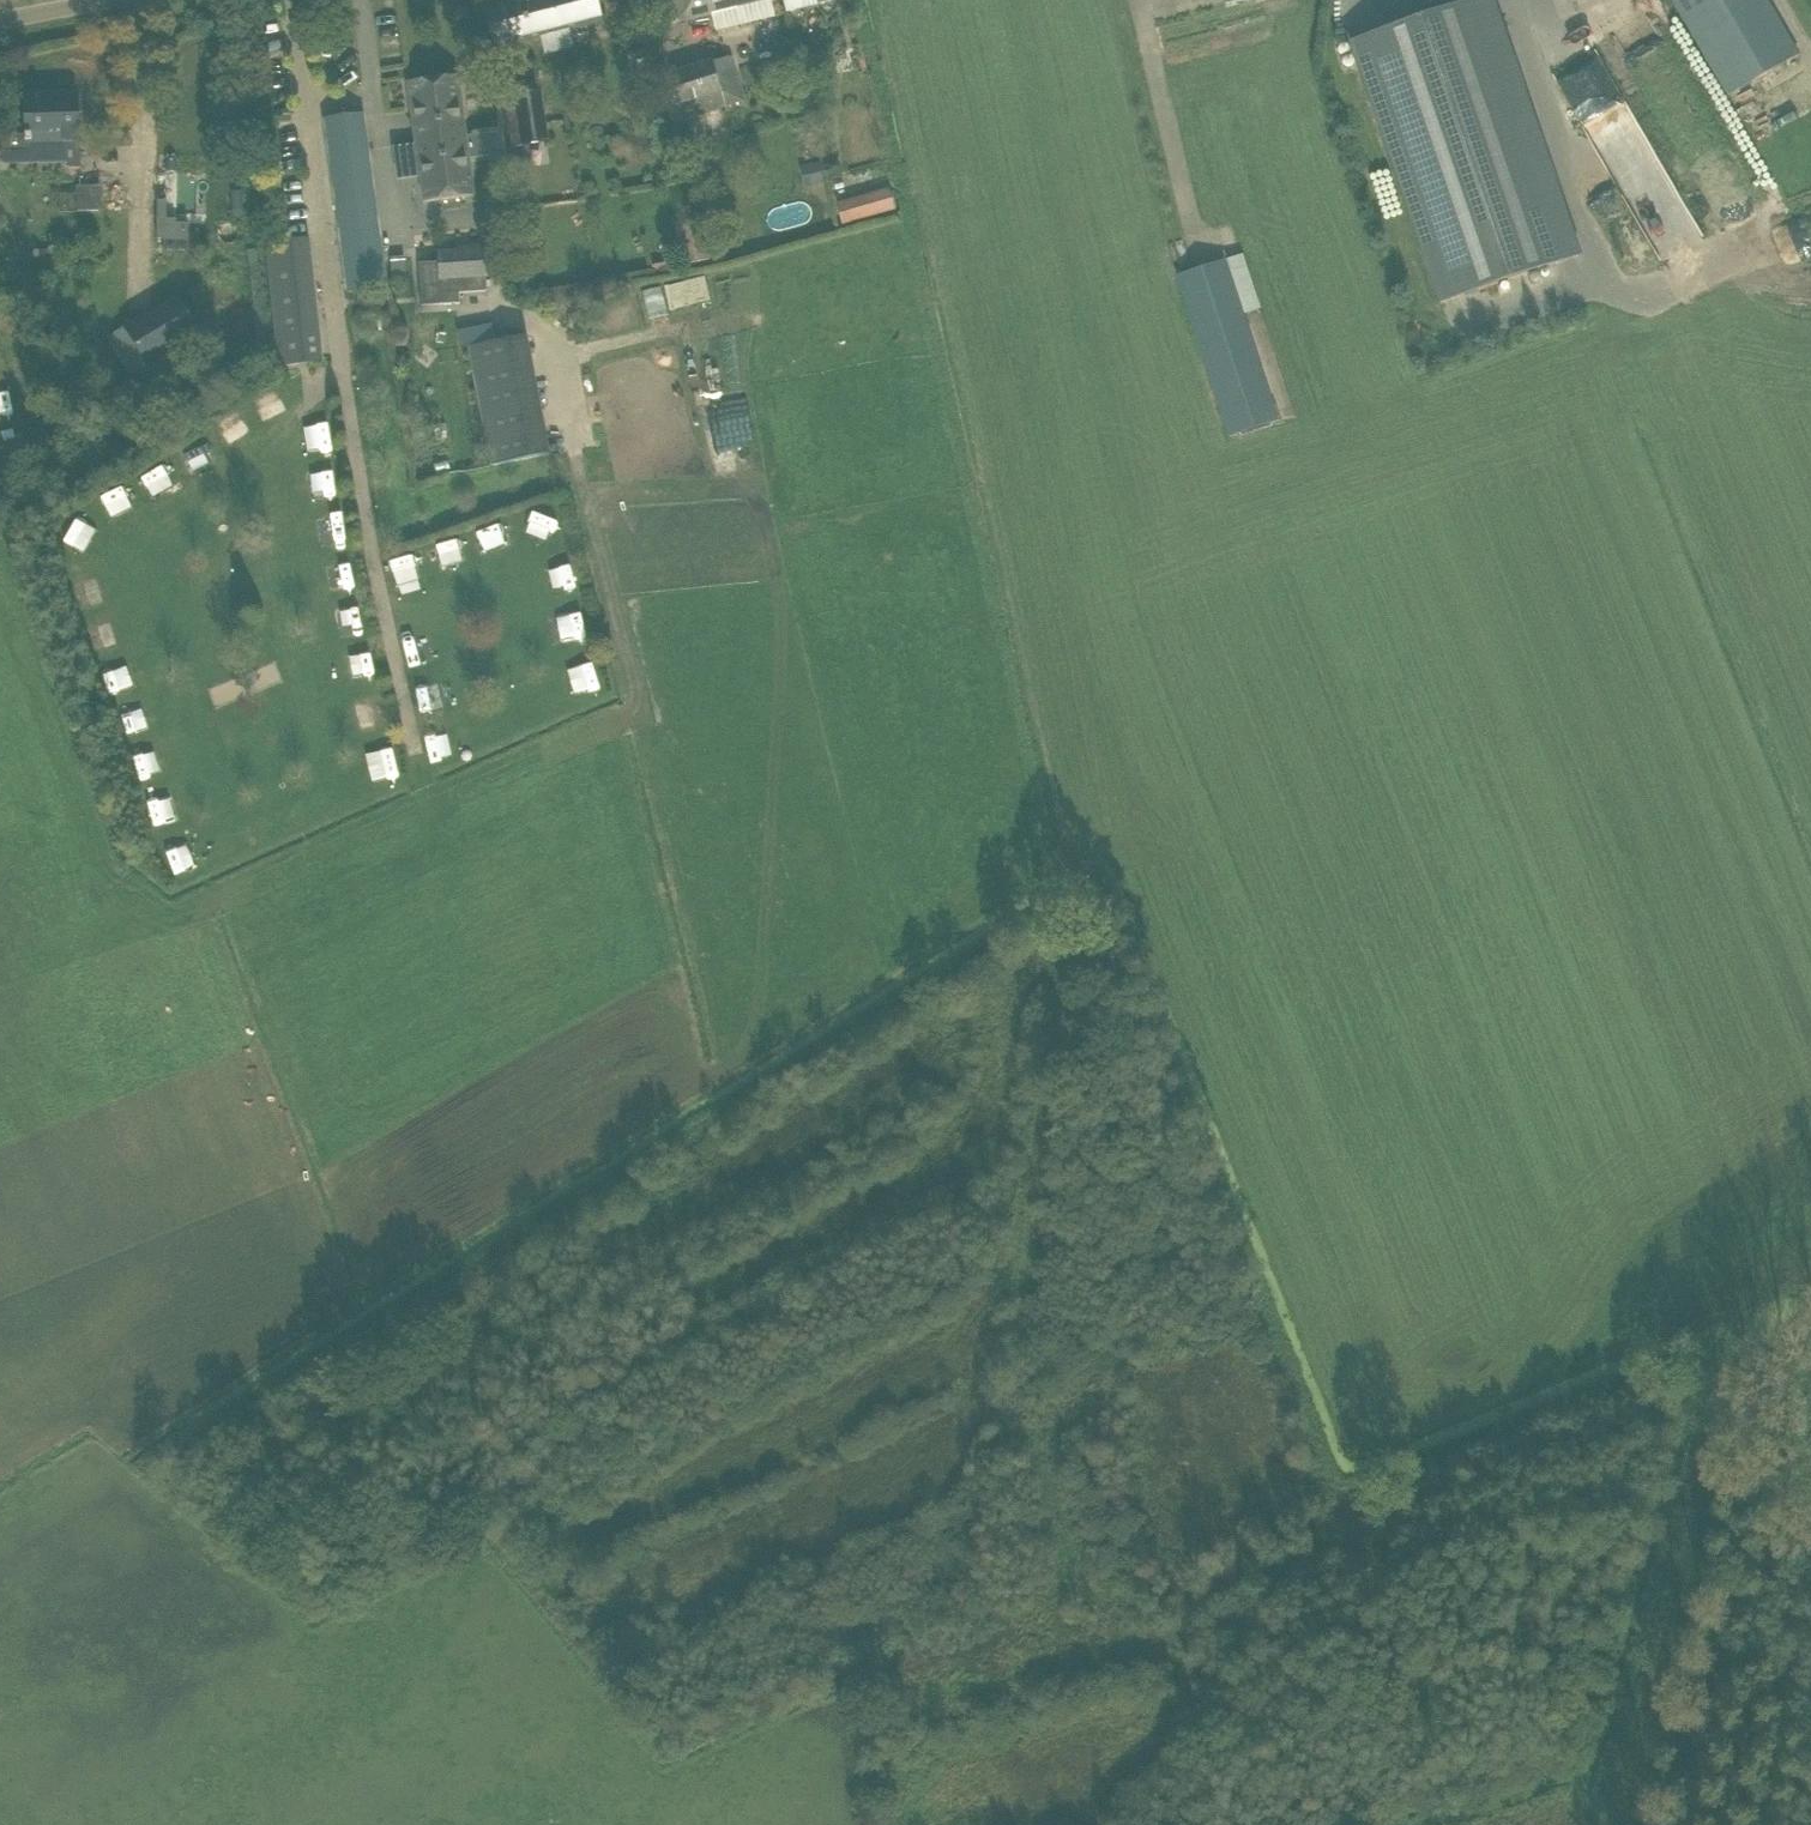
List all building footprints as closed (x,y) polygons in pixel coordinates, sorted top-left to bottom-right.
[(495,49),(541,37),(545,54),(573,47),(569,30),(602,22),(596,0),(514,0),(484,8),(495,49)] [(756,5),(774,1),(773,0),(683,0),(687,19),(707,15),(712,14),(716,31),(759,20),(756,5)] [(786,13),(832,2),(832,0),(783,0),(786,13)] [(1490,0),(1472,0),(1352,41),(1441,302),(1577,256),(1490,0)] [(1766,0),(1672,0),(1728,95),(1798,55),(1766,0)] [(712,60),(657,77),(672,124),(729,107),(731,112),(746,107),(745,102),(746,101),(732,56),(713,62),(712,60)] [(407,83),(415,142),(466,135),(458,76),(407,83)] [(540,92),(502,97),(511,149),(549,142),(540,92)] [(26,95),(27,150),(78,149),(76,94),(26,95)] [(348,291),(386,286),(363,115),(325,120),(348,291)] [(466,135),(415,142),(423,201),(473,194),(466,135)] [(101,208),(100,184),(75,185),(76,209),(101,208)] [(892,208),(887,191),(839,205),(844,222),(892,208)] [(1799,252),(1810,247),(1810,224),(1791,233),(1799,252)] [(265,243),(279,366),(300,364),(297,337),(314,335),(312,335),(309,312),(313,312),(305,239),(265,243)] [(439,254),(440,262),(419,264),(422,306),(460,303),(459,293),(485,291),(482,247),(463,248),(464,252),(439,254)] [(408,280),(406,256),(390,257),(392,282),(408,280)] [(1228,438),(1280,421),(1227,259),(1175,277),(1228,438)] [(667,307),(709,303),(706,277),(665,281),(667,307)] [(180,303),(129,334),(148,367),(199,337),(180,303)] [(492,324),(476,327),(480,345),(496,341),(492,324)] [(549,454),(526,336),(496,341),(480,345),(469,347),(492,465),(549,454)] [(750,398),(705,404),(713,471),(759,465),(750,398)] [(324,541),(346,538),(342,516),(320,520),(324,541)] [(66,537),(86,545),(92,529),(71,521),(66,537)] [(571,565),(547,569),(551,592),(575,588),(571,565)] [(79,607),(102,602),(97,580),(74,585),(79,607)] [(339,631),(361,630),(360,609),(338,610),(339,631)] [(96,651),(119,643),(112,621),(89,629),(96,651)] [(428,636),(405,643),(411,663),(434,656),(428,636)] [(351,651),(351,676),(373,676),(372,651),(351,651)] [(125,664),(101,671),(108,695),(132,688),(125,664)] [(420,711),(444,706),(439,681),(415,686),(420,711)] [(353,701),(357,726),(382,723),(378,697),(353,701)]
